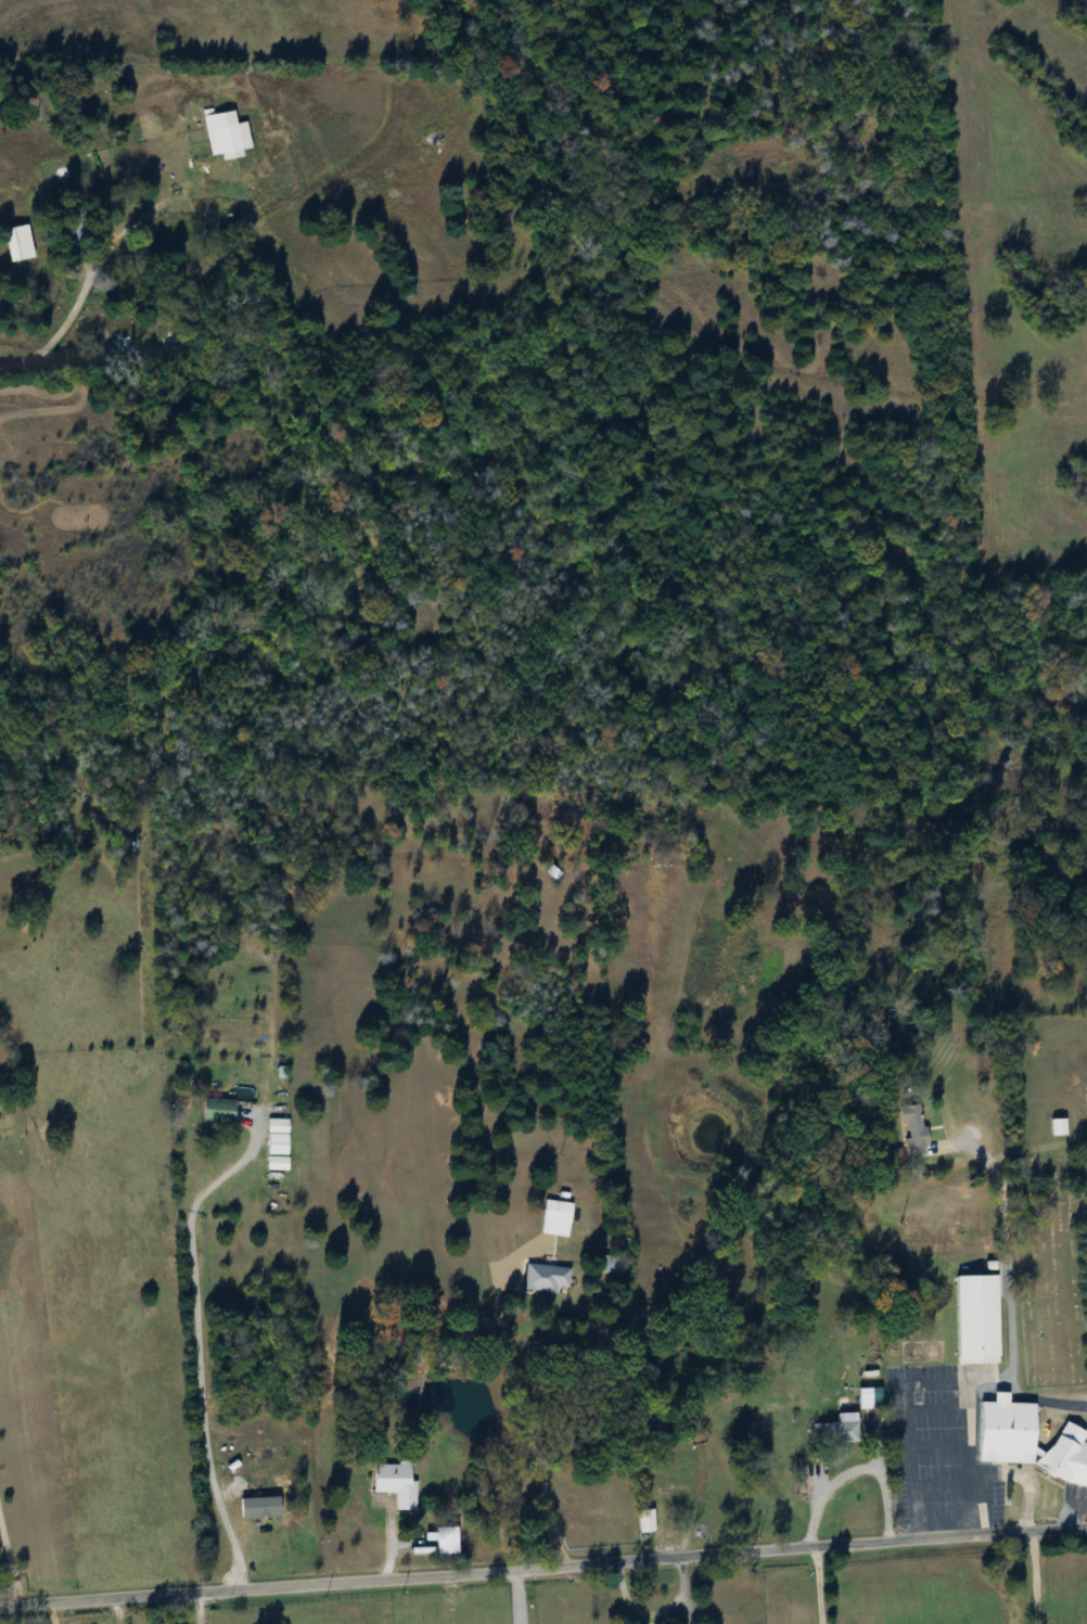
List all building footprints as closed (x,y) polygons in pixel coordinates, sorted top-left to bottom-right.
[(214,159),(236,157),(235,150),(245,149),(242,123),(230,124),(229,112),(208,114),(209,129),(202,130),(205,155),(214,154),(214,159)] [(904,1160),(935,1155),(933,1142),(924,1144),(918,1104),(896,1107),(904,1160)] [(1063,1136),(1063,1119),(1047,1119),(1047,1136),(1063,1136)] [(568,1204),(541,1200),(536,1233),(563,1237),(568,1204)] [(522,1290),(565,1290),(565,1266),(522,1266),(522,1290)] [(993,1275),(950,1276),(952,1365),(994,1364),(993,1275)] [(1031,1465),(1030,1483),(1086,1485),(1086,1449),(1080,1449),(1080,1428),(1051,1427),(1050,1459),(1027,1458),(1029,1404),(1004,1403),(1004,1393),(989,1393),(988,1403),(974,1403),(972,1463),(1031,1465)] [(811,1425),(811,1447),(855,1446),(854,1413),(831,1414),(832,1424),(811,1425)] [(369,1493),(392,1493),(392,1511),(412,1511),(412,1481),(407,1481),(407,1463),(369,1463),(369,1493)] [(635,1511),(637,1534),(652,1532),(650,1510),(635,1511)]
